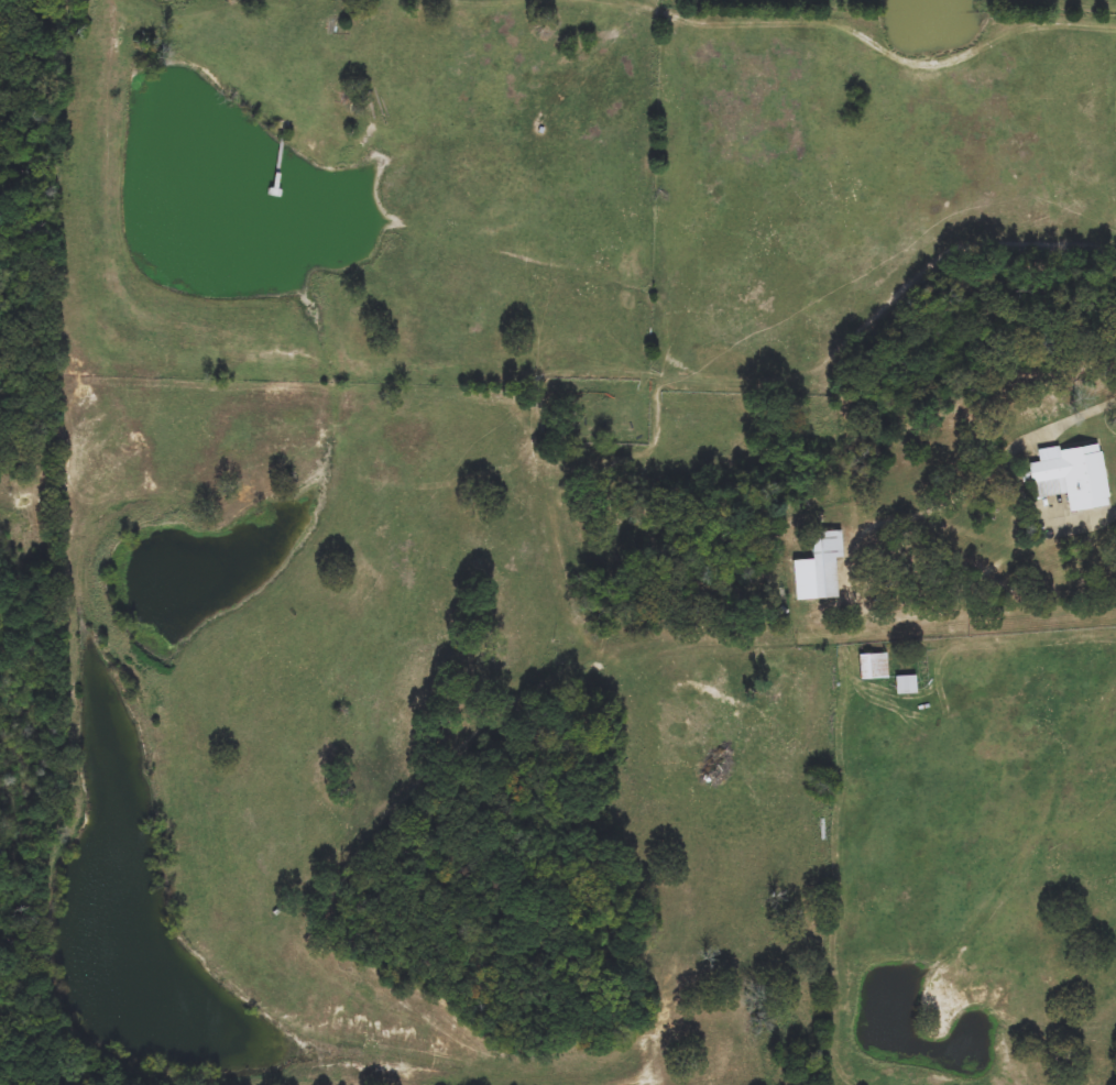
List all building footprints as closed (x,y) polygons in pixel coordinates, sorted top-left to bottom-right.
[(1108,507),(1069,513),(1066,494),(1032,498),(1028,464),(1039,463),(1038,453),(1099,445),(1108,507)] [(835,599),(794,601),(792,561),(812,560),(811,534),(841,533),(842,558),(834,559),(835,599)] [(860,655),(887,655),(887,680),(860,680),(860,655)] [(896,677),(915,677),(915,693),(896,693),(896,677)]
